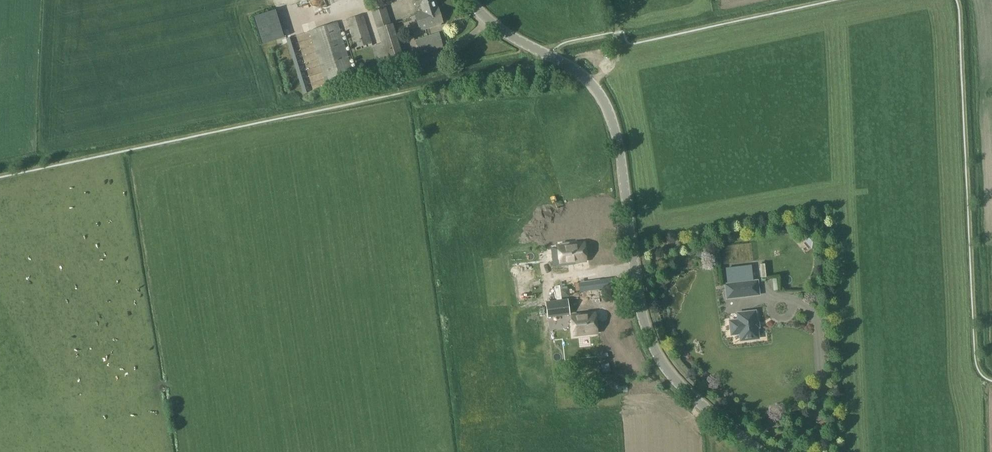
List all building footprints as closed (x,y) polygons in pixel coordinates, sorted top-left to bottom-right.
[(420,5),(422,11),(415,14),(420,31),(435,26),(435,25),(443,22),(436,0),(414,0),(416,6),(420,5)] [(371,12),(377,29),(391,24),(386,7),(371,12)] [(356,51),(373,46),(363,14),(346,20),(356,51)] [(355,78),(338,22),(309,31),(327,87),(355,78)] [(381,44),(388,69),(405,64),(393,24),(391,24),(377,29),(376,29),(381,44)] [(444,48),(439,33),(415,41),(420,55),(444,48)] [(372,47),(380,72),(388,69),(381,44),(372,47)] [(800,235),(812,249),(820,242),(807,228),(800,235)] [(571,244),(564,244),(564,246),(562,246),(564,255),(558,256),(559,262),(570,261),(570,260),(584,258),(583,244),(571,245),(571,244)] [(596,280),(579,282),(579,283),(580,290),(580,292),(613,288),(612,278),(596,280)] [(757,281),(726,284),(727,298),(759,295),(757,281)] [(568,299),(545,302),(547,318),(570,315),(568,299)] [(755,311),(737,313),(738,320),(730,321),(731,335),(740,334),(741,340),(758,338),(755,311)] [(599,333),(596,313),(573,316),(575,336),(599,333)]
